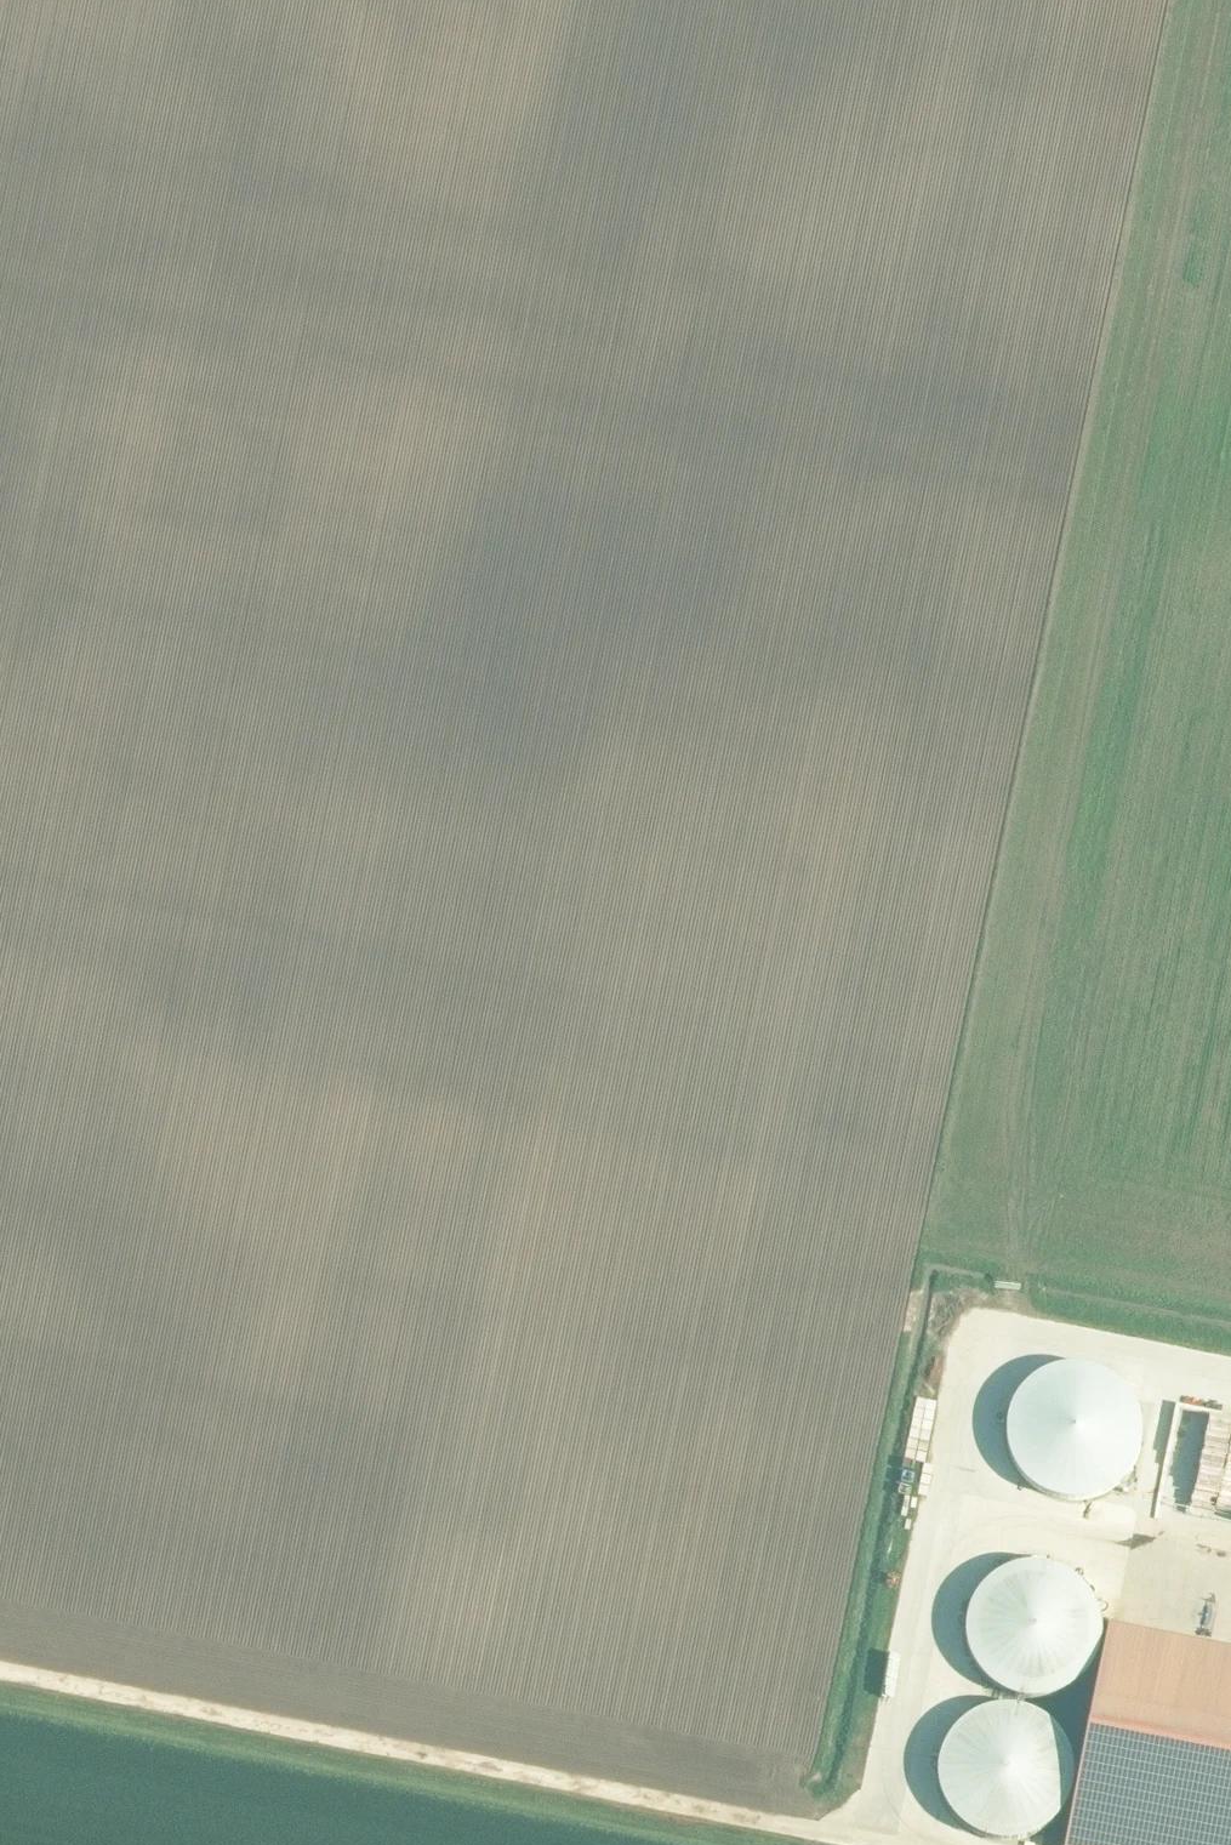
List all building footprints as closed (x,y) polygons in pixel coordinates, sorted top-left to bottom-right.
[(1071,1844),(1230,1844),(1230,1727),(1099,1701),(1071,1844)]
